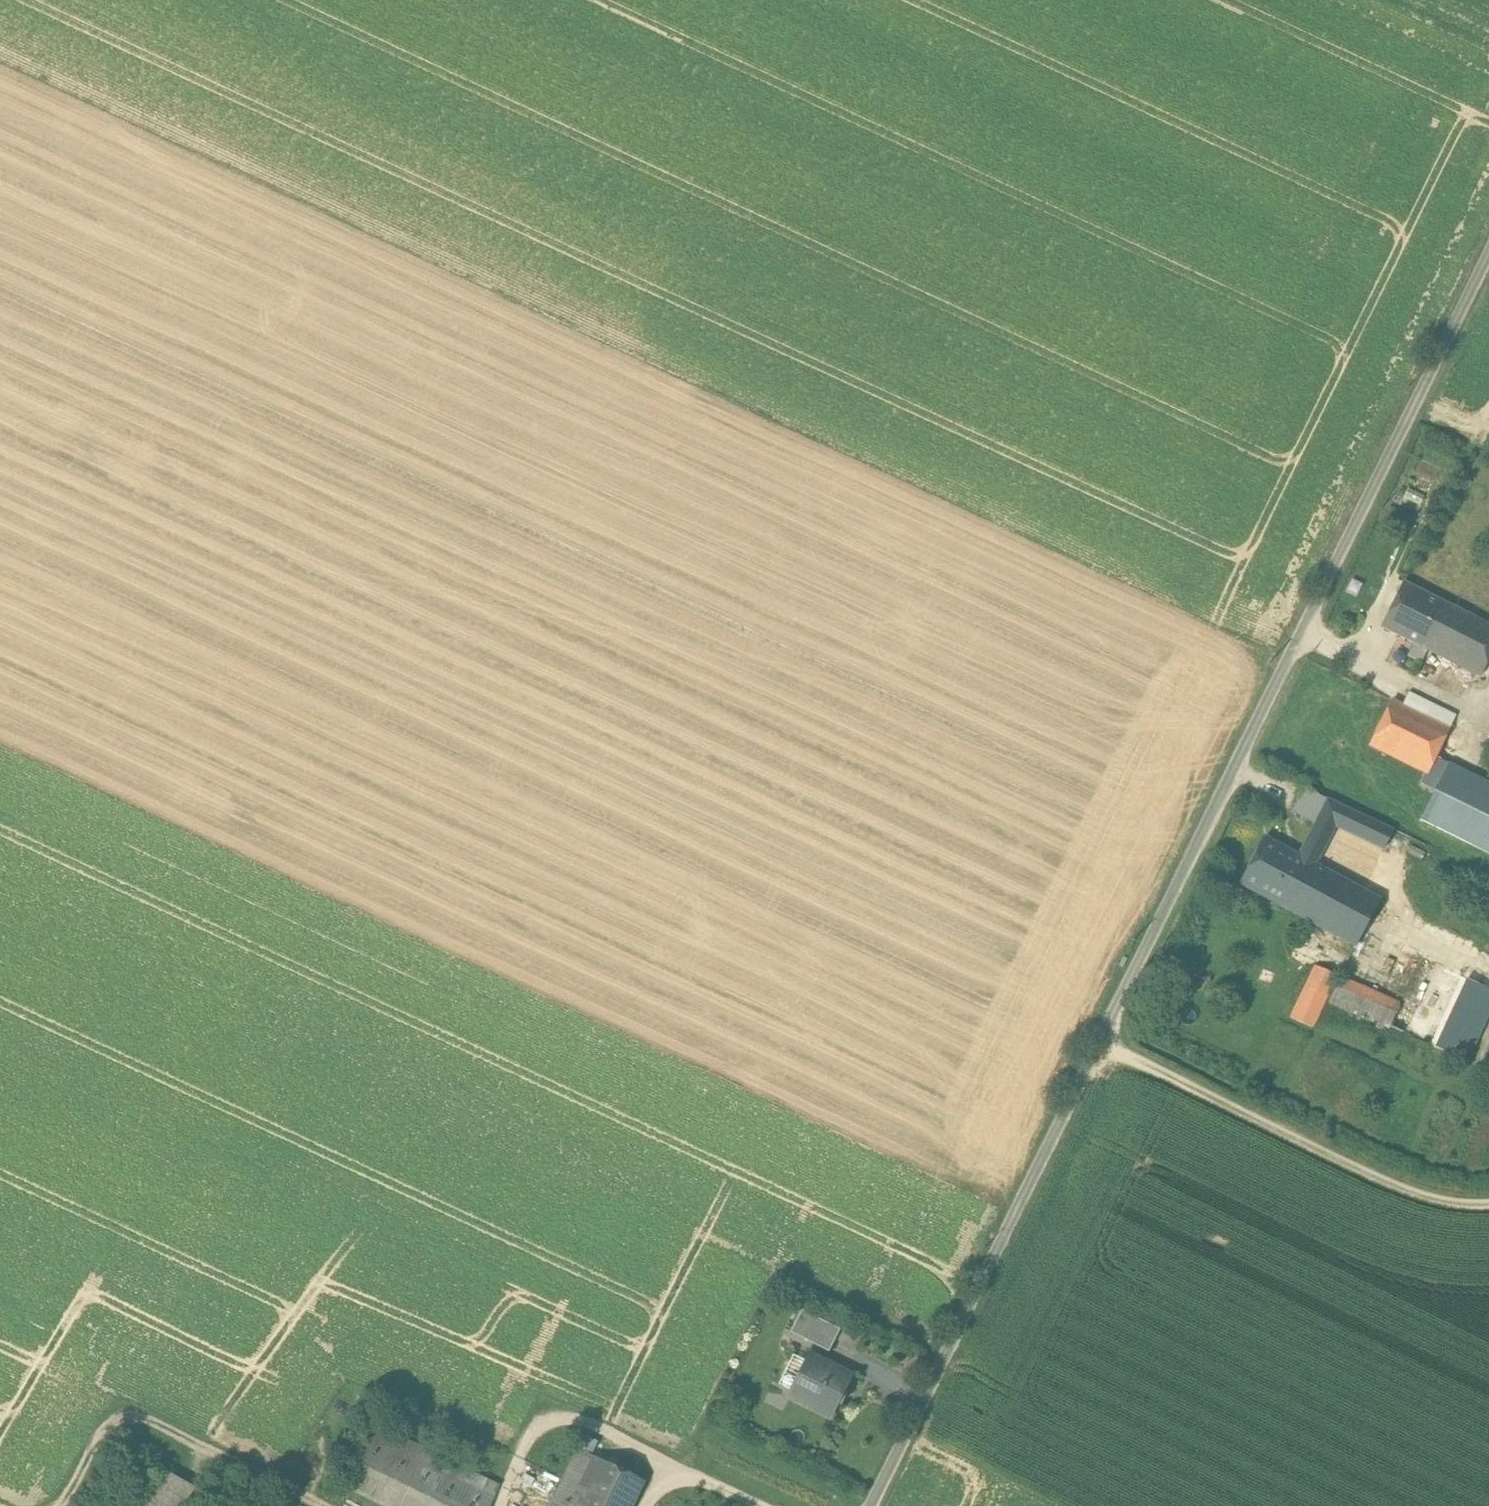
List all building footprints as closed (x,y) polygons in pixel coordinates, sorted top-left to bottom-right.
[(1441,601),(1403,582),(1382,627),(1415,643),(1408,656),(1421,663),(1427,650),(1419,646),(1441,601)] [(1441,601),(1419,646),(1427,650),(1481,676),(1488,659),(1488,624),(1441,601)] [(1436,789),(1449,762),(1436,756),(1456,716),(1409,693),(1403,705),(1392,700),(1370,746),(1427,772),(1422,782),(1436,789)] [(1449,762),(1436,789),(1426,809),(1421,819),(1488,852),(1488,782),(1449,762)] [(1327,799),(1303,788),(1291,812),(1315,824),(1327,799)] [(1392,830),(1327,799),(1315,824),(1299,855),(1306,859),(1315,864),(1335,827),(1383,849),(1392,830)] [(1299,855),(1265,837),(1240,884),(1281,906),(1306,859),(1299,855)] [(1315,864),(1306,859),(1281,906),(1326,930),(1350,883),(1315,864)] [(1380,899),(1350,883),(1326,930),(1356,946),(1380,899)] [(1316,966),(1291,1017),(1312,1027),(1337,975),(1316,966)] [(1380,995),(1341,977),(1330,1001),(1370,1020),(1371,1017),(1370,1017),(1380,995)] [(1436,1048),(1468,1062),(1488,1016),(1488,989),(1468,979),(1436,1048)] [(840,1330),(802,1311),(791,1332),(829,1352),(840,1330)] [(778,1383),(792,1390),(806,1363),(792,1355),(778,1383)] [(851,1376),(810,1355),(806,1363),(792,1390),(789,1397),(830,1417),(837,1403),(840,1404),(846,1392),(843,1391),(851,1376)] [(374,1423),(368,1435),(494,1499),(500,1486),(374,1423)] [(368,1435),(342,1486),(382,1505),(490,1505),(494,1499),(368,1435)] [(578,1449),(552,1503),(558,1505),(633,1505),(645,1481),(578,1449)] [(161,1472),(144,1505),(183,1505),(192,1487),(161,1472)]
